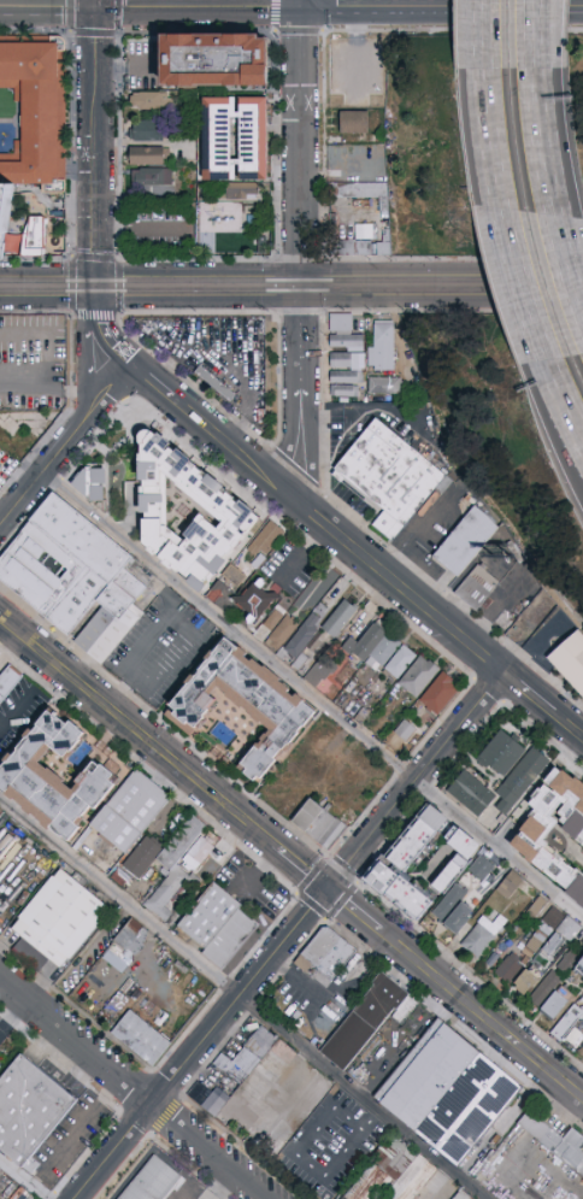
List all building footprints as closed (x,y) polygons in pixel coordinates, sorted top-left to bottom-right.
[(163,34),(163,86),(269,86),(269,34),(163,34)] [(10,259),(10,184),(42,184),(42,193),(65,193),(65,39),(0,38),(0,259),(10,259)] [(159,93),(132,93),(132,108),(159,108),(159,93)] [(267,181),(267,98),(204,98),(202,181),(267,181)] [(341,133),(377,133),(377,112),(341,112),(341,133)] [(131,141),(163,141),(163,121),(131,121),(131,141)] [(130,165),(166,165),(166,147),(130,147),(130,165)] [(173,169),(131,169),(131,190),(164,190),(164,188),(173,188),(173,169)] [(258,183),(226,183),(226,200),(258,200),(258,183)] [(387,183),(330,183),(330,198),(387,198),(387,183)] [(43,217),(24,217),(24,257),(43,257),(43,217)] [(349,237),(366,237),(366,225),(349,225),(349,237)] [(352,313),(330,315),(330,348),(363,348),(363,336),(352,336),(352,313)] [(371,371),(394,371),(394,322),(371,322),(371,371)] [(363,353),(330,353),(330,396),(358,396),(358,384),(363,384),(363,353)] [(369,394),(402,394),(402,378),(369,378),(369,394)] [(405,531),(395,542),(375,524),(383,513),(346,483),(332,472),(376,421),(388,431),(404,443),(446,477),(448,478),(446,482),(405,531)] [(155,439),(159,542),(220,590),(276,515),(175,431),(166,429),(159,429),(157,430),(155,434),(155,439)] [(119,495),(119,465),(84,465),(84,495),(119,495)] [(70,636),(96,604),(101,607),(73,642),(102,665),(143,613),(132,605),(147,587),(125,570),(140,551),(63,487),(0,561),(0,582),(70,636)] [(478,557),(459,581),(434,559),(437,556),(475,509),(477,511),(499,531),(479,556),(478,557)] [(501,584),(478,615),(469,606),(454,595),(457,594),(478,569),(481,566),(501,584)] [(257,622),(277,598),(255,580),(234,604),(257,622)] [(334,640),(358,610),(344,599),(320,630),(334,640)] [(260,630),(282,646),(298,624),(276,607),(260,630)] [(311,611),(282,650),(293,658),(314,631),(311,629),(319,618),(311,611)] [(579,634),(582,638),(582,699),(573,684),(570,688),(552,668),(547,662),(552,658),(567,643),(554,628),(552,624),(549,622),(552,619),(558,615),(570,628),(576,635),(579,634)] [(417,654),(375,622),(358,645),(351,639),(343,647),(377,674),(381,669),(398,681),(417,654)] [(318,710),(224,634),(161,712),(189,735),(223,694),(267,729),(237,768),(258,784),(318,710)] [(417,699),(440,669),(422,654),(399,684),(417,699)] [(304,677),(314,688),(329,675),(336,683),(330,689),(334,694),(347,682),(330,664),(323,670),(318,664),(304,677)] [(2,705),(0,702),(0,680),(12,665),(26,676),(4,703),(2,705)] [(419,701),(437,716),(461,686),(443,671),(419,701)] [(0,771),(0,791),(69,845),(117,781),(92,762),(71,788),(40,764),(49,751),(69,766),(89,739),(49,707),(0,771)] [(410,739),(418,724),(405,716),(396,730),(410,739)] [(526,750),(502,729),(478,758),(504,778),(526,750)] [(506,817),(550,760),(532,746),(496,794),(464,769),(447,790),(481,817),(490,805),(506,817)] [(542,800),(550,809),(518,847),(582,902),(582,872),(550,845),(565,828),(582,843),(582,775),(576,769),(569,768),(542,800)] [(172,811),(153,834),(148,830),(147,833),(131,852),(130,853),(129,852),(116,840),(95,824),(114,800),(132,778),(140,769),(153,778),(176,797),(169,806),(172,811)] [(330,807),(311,830),(295,817),(316,795),(330,807)] [(370,869),(428,798),(473,835),(436,882),(426,875),(444,852),(424,835),(394,872),(416,891),(407,900),(370,869)] [(330,807),(334,803),(358,819),(335,848),(334,850),(312,833),(330,807)] [(188,853),(176,870),(160,858),(165,851),(167,848),(188,822),(195,812),(211,824),(190,851),(188,853)] [(465,843),(486,858),(495,845),(474,830),(465,843)] [(167,848),(165,851),(160,858),(139,884),(131,880),(128,884),(116,872),(116,871),(118,869),(130,853),(131,852),(147,833),(149,834),(167,848)] [(476,870),(490,851),(475,839),(460,858),(476,870)] [(189,851),(172,841),(161,860),(172,866),(149,907),(170,919),(196,874),(181,866),(189,851)] [(101,925),(75,958),(72,957),(65,965),(43,947),(17,925),(16,925),(43,893),(65,866),(114,906),(108,916),(101,925)] [(512,924),(538,892),(518,875),(491,907),(512,924)] [(437,925),(458,901),(449,894),(457,886),(447,878),(420,912),(437,925)] [(263,925),(226,970),(211,957),(205,952),(189,940),(178,931),(183,924),(189,918),(218,881),(247,903),(248,905),(246,909),(263,922),(264,923),(264,924),(263,925)] [(449,922),(465,934),(482,910),(466,899),(449,922)] [(559,921),(565,913),(558,907),(552,915),(559,921)] [(511,919),(503,912),(496,921),(486,914),(465,942),(483,956),(511,919)] [(565,931),(570,925),(576,930),(582,923),(571,913),(560,927),(565,931)] [(471,959),(499,925),(516,939),(529,922),(538,930),(499,981),(471,959)] [(361,950),(337,981),(336,980),(305,954),(331,924),(335,928),(361,950)] [(141,934),(130,950),(119,940),(129,925),(141,934)] [(575,938),(582,943),(582,925),(575,938)] [(548,940),(540,933),(524,950),(534,957),(548,940)] [(547,970),(565,945),(554,938),(536,962),(547,970)] [(572,941),(582,949),(582,951),(572,965),(560,957),(572,941)] [(530,969),(537,975),(532,981),(537,986),(525,1001),(512,991),(530,969)] [(408,1003),(404,1009),(401,1007),(351,1070),(348,1071),(346,1070),(336,1063),(322,1053),(323,1051),(336,1035),(367,997),(388,970),(408,986),(416,992),(413,995),(412,998),(408,1003)] [(553,970),(567,981),(541,1016),(526,1006),(553,970)] [(582,987),(582,974),(577,970),(543,1017),(554,1025),(582,987)] [(555,1032),(582,994),(582,1020),(567,1041),(555,1032)] [(176,1042),(155,1069),(117,1035),(114,1033),(117,1029),(135,1009),(176,1042)] [(483,1145),(465,1166),(436,1142),(422,1130),(410,1122),(385,1103),(410,1072),(412,1069),(452,1019),(482,1045),(488,1051),(510,1069),(531,1086),(484,1142),(483,1145)] [(575,1038),(582,1026),(582,1045),(575,1038)] [(276,1039),(263,1028),(214,1091),(198,1077),(186,1094),(216,1117),(276,1039)] [(2,1146),(0,1144),(0,1083),(8,1072),(25,1052),(45,1068),(49,1072),(82,1099),(45,1144),(43,1146),(26,1165),(2,1146)] [(264,1123),(249,1109),(238,1118),(253,1134),(264,1123)] [(575,1130),(582,1137),(582,1174),(577,1169),(575,1169),(556,1156),(554,1147),(524,1123),(532,1112),(567,1140),(575,1130)] [(184,1177),(154,1153),(117,1198),(168,1198),(184,1177)] [(443,1169),(419,1198),(383,1198),(401,1181),(410,1170),(424,1153),(443,1169)] [(399,1181),(383,1198),(351,1198),(347,1195),(376,1160),(399,1181)] [(7,1191),(0,1184),(0,1166),(17,1180),(7,1191)] [(465,1188),(479,1198),(456,1198),(465,1188)]
